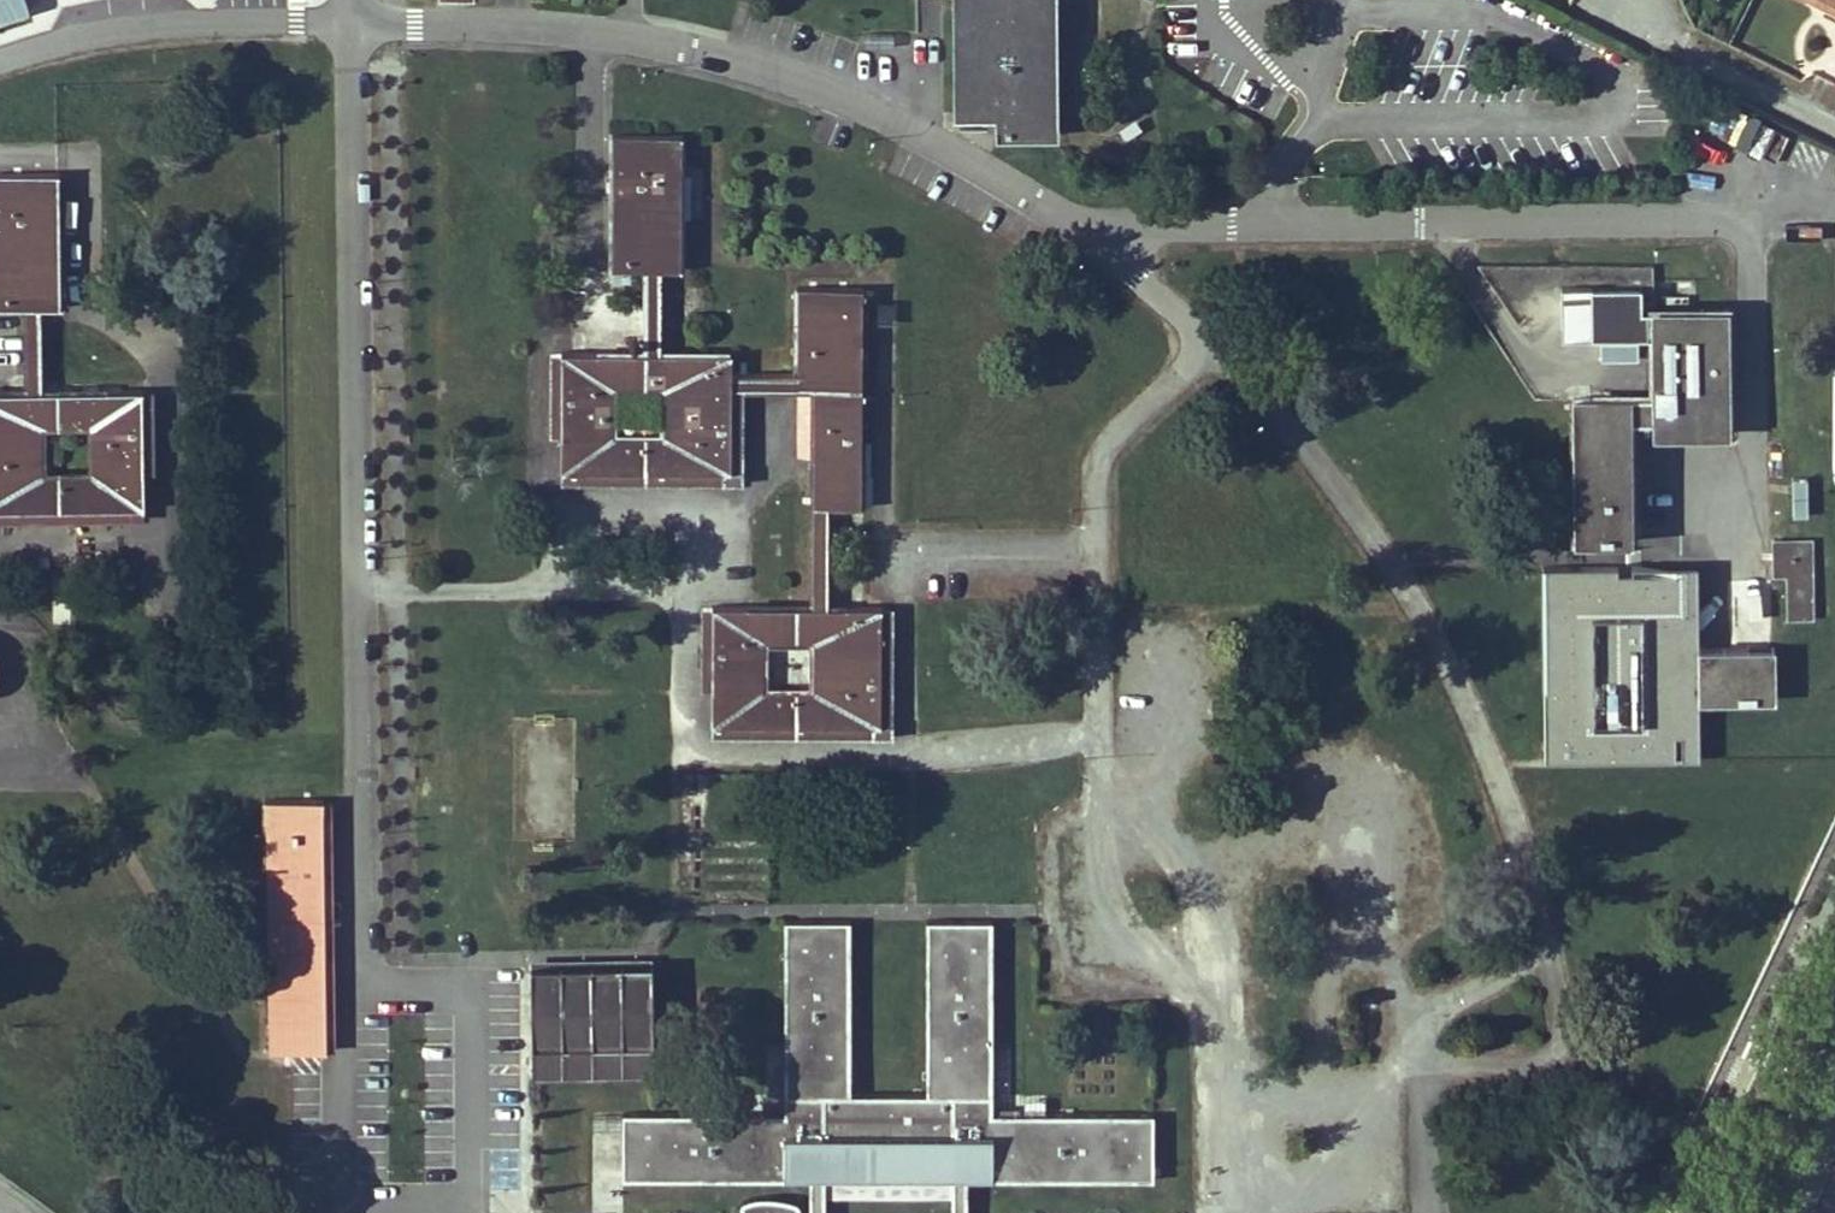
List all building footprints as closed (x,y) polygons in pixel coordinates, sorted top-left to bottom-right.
[(33,9),(29,0),(0,0),(0,22),(33,9)] [(962,117),(1007,116),(1006,137),(1068,137),(1068,0),(962,0),(962,117)] [(1834,11),(1834,0),(1812,0),(1834,11)] [(681,217),(669,216),(670,135),(612,134),(614,270),(647,269),(646,353),(564,352),(562,472),(722,472),(722,481),(743,481),(743,467),(732,467),(731,393),(809,393),(809,605),(712,606),(712,724),(872,726),(872,736),(893,736),(893,723),(879,723),(880,606),(829,606),(830,507),(861,507),(862,288),(797,287),(797,373),(731,372),(731,353),(660,352),(661,270),(681,270),(681,217)] [(682,135),(670,135),(669,216),(681,217),(682,135)] [(48,172),(0,173),(0,307),(25,306),(28,391),(0,392),(0,511),(144,506),(144,388),(43,390),(41,307),(61,307),(60,255),(49,254),(48,172)] [(48,172),(49,254),(60,255),(58,172),(48,172)] [(1653,393),(1574,396),(1575,542),(1630,541),(1629,421),(1653,420),(1653,434),(1728,433),(1726,310),(1653,312),(1653,393)] [(1804,475),(1789,476),(1789,514),(1805,514),(1804,475)] [(1813,618),(1813,540),(1773,541),(1773,574),(1787,574),(1787,617),(1813,618)] [(1694,542),(1624,543),(1624,651),(1696,651),(1694,542)] [(1772,699),(1773,650),(1699,650),(1700,699),(1772,699)] [(323,799),(266,799),(269,1051),(327,1050),(323,799)] [(777,921),(775,1111),(617,1111),(617,1173),(800,1173),(814,1173),(943,1173),(943,1212),(954,1212),(954,1172),(1141,1172),(1141,1111),(977,1110),(978,920),(918,920),(918,1092),(836,1092),(836,921),(777,921)] [(653,1076),(653,968),(529,971),(532,1079),(653,1076)] [(1011,1091),(1010,1046),(993,1046),(993,1092),(1011,1091)] [(800,1173),(800,1212),(814,1212),(814,1173),(800,1173)]
